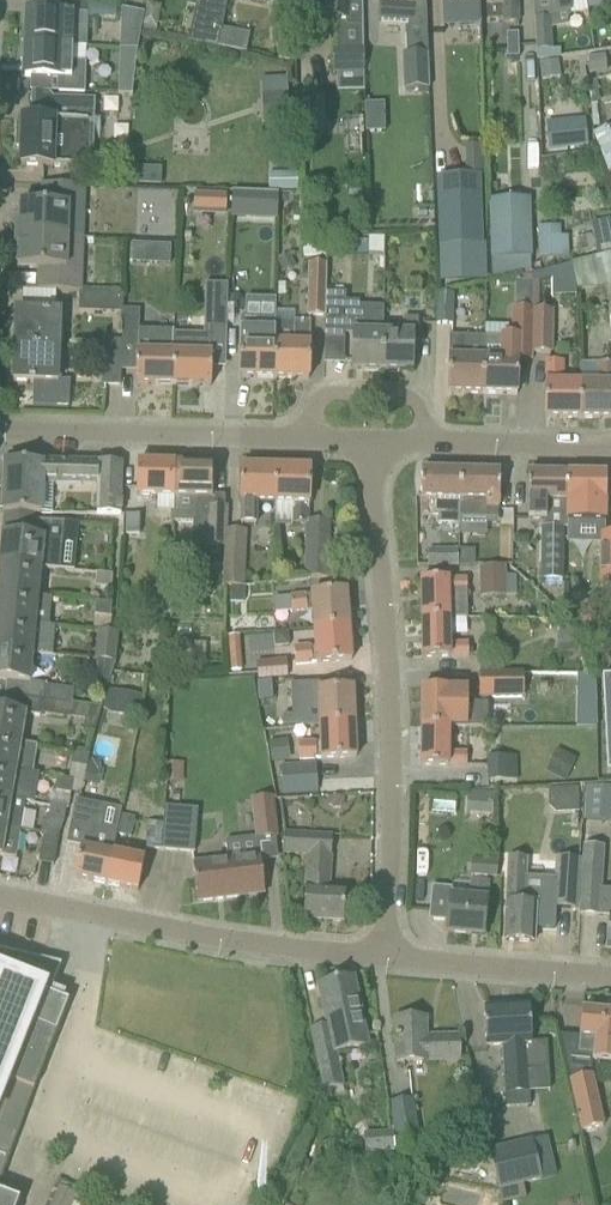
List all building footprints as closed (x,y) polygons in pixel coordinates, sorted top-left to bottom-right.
[(22,43),(26,43),(26,46),(71,47),(85,48),(85,31),(86,17),(103,18),(115,18),(116,8),(104,6),(86,4),(86,2),(72,0),(61,0),(61,14),(52,14),(28,13),(27,29),(22,29),(22,43)] [(221,30),(224,16),(228,0),(210,0),(208,9),(196,7),(189,42),(218,48),(221,30)] [(277,28),(279,28),(296,28),(298,28),(297,0),(276,0),(277,28)] [(365,29),(362,3),(349,2),(350,0),(326,0),(324,19),(336,20),(337,49),(332,49),(333,72),(337,72),(364,72),(363,29),(365,29)] [(377,20),(408,22),(408,28),(405,28),(406,56),(404,56),(405,89),(429,88),(427,31),(425,0),(378,0),(377,20)] [(479,1),(479,0),(441,0),(442,25),(479,24),(479,1)] [(479,1),(503,1),(503,24),(518,24),(518,0),(479,0),(479,1)] [(585,0),(552,0),(553,6),(554,5),(556,15),(570,13),(568,3),(585,0)] [(121,10),(120,49),(138,50),(141,32),(142,24),(144,15),(121,10)] [(550,21),(534,22),(535,51),(551,51),(550,21)] [(142,24),(141,32),(154,35),(156,27),(142,24)] [(296,28),(279,28),(280,59),(297,63),(296,28)] [(249,35),(221,30),(218,48),(246,53),(249,35)] [(506,36),(507,58),(518,57),(517,35),(506,36)] [(26,63),(25,78),(58,79),(58,92),(83,93),(84,62),(70,61),(71,47),(26,46),(26,49),(21,49),(21,63),(26,63)] [(119,82),(118,94),(131,95),(133,83),(138,50),(120,49),(119,82)] [(587,56),(589,72),(605,70),(603,54),(587,56)] [(561,78),(558,60),(540,63),(542,80),(561,78)] [(364,72),(337,72),(338,89),(365,89),(364,72)] [(286,75),(261,76),(263,125),(288,124),(286,75)] [(315,92),(295,92),(296,119),(316,118),(315,92)] [(88,140),(94,140),(95,102),(53,100),(53,121),(23,120),(23,126),(18,126),(17,148),(22,148),(21,167),(81,170),(87,164),(88,140)] [(385,103),(365,104),(366,133),(385,132),(385,103)] [(585,118),(547,122),(549,150),(589,147),(585,118)] [(593,134),(610,175),(610,126),(593,134)] [(161,169),(131,168),(131,183),(160,185),(161,169)] [(271,193),(298,192),(298,175),(271,175),(271,193)] [(480,175),(437,176),(439,245),(482,244),(480,175)] [(13,226),(13,238),(81,241),(82,187),(39,185),(39,206),(17,205),(16,226),(13,226)] [(194,191),(193,213),(225,214),(226,192),(194,191)] [(255,218),(256,193),(233,193),(232,217),(255,218)] [(278,194),(256,193),(255,218),(278,217),(278,194)] [(489,202),(492,260),(531,258),(528,200),(489,202)] [(593,226),(599,254),(610,251),(610,222),(593,226)] [(81,241),(13,238),(12,250),(16,250),(16,269),(38,270),(37,291),(80,293),(81,241)] [(543,259),(567,258),(566,238),(542,239),(543,259)] [(369,241),(303,246),(304,259),(368,255),(369,241)] [(133,244),(132,263),(144,264),(145,245),(133,244)] [(171,246),(145,245),(144,264),(171,264),(171,246)] [(283,272),(295,266),(289,254),(277,260),(283,272)] [(592,258),(599,288),(610,287),(610,254),(592,258)] [(592,258),(571,264),(574,272),(575,280),(575,283),(575,290),(599,288),(592,258)] [(323,317),(325,263),(309,263),(307,316),(323,317)] [(536,283),(535,309),(533,354),(553,354),(553,311),(538,311),(539,283),(551,279),(551,283),(575,283),(575,280),(574,272),(571,264),(536,272),(536,283)] [(516,282),(515,308),(535,309),(536,283),(516,282)] [(575,283),(551,283),(551,297),(575,296),(575,290),(575,283)] [(206,336),(173,335),(173,353),(175,353),(174,386),(212,387),(213,366),(213,329),(228,329),(228,308),(228,293),(207,293),(206,336)] [(229,293),(229,308),(243,308),(243,298),(239,293),(229,293)] [(382,369),(383,335),(383,314),(360,314),(361,304),(347,303),(348,294),(329,293),(328,339),(348,340),(348,335),(354,336),(353,369),(382,369)] [(453,325),(453,294),(437,293),(436,324),(453,325)] [(121,313),(122,309),(122,297),(80,296),(80,312),(121,313)] [(240,313),(240,316),(275,317),(275,310),(276,297),(246,297),(245,309),(245,313),(240,313)] [(515,308),(512,308),(511,338),(509,338),(486,337),(485,357),(484,392),(519,393),(520,354),(533,354),(535,309),(515,308)] [(121,343),(121,344),(136,344),(139,344),(139,330),(139,309),(122,309),(121,313),(121,343)] [(275,317),(275,322),(277,322),(294,322),(295,310),(275,310),(275,317)] [(15,347),(59,348),(60,314),(16,312),(15,347)] [(242,340),(242,353),(241,377),(276,377),(277,322),(275,322),(275,317),(240,316),(239,340),(242,340)] [(383,335),(382,369),(411,370),(412,337),(418,337),(418,319),(404,318),(404,335),(383,335)] [(277,322),(276,377),(310,378),(311,323),(294,323),(294,322),(277,322)] [(486,323),(486,337),(509,338),(509,324),(486,323)] [(228,329),(213,329),(213,366),(226,366),(228,329)] [(139,344),(136,344),(136,352),(152,352),(152,331),(139,330),(139,344)] [(173,353),(173,335),(173,331),(152,331),(152,352),(136,352),(136,368),(135,385),(174,386),(175,353),(173,353)] [(486,337),(451,337),(450,391),(484,392),(485,357),(486,337)] [(121,362),(121,344),(121,343),(106,342),(106,361),(105,385),(120,385),(121,368),(121,362)] [(136,344),(121,344),(121,368),(136,368),(136,352),(136,344)] [(13,381),(33,382),(32,407),(69,408),(70,382),(58,382),(59,348),(15,347),(13,381)] [(548,361),(547,394),(546,418),(580,419),(581,382),(563,382),(563,362),(548,361)] [(582,363),(581,382),(598,383),(598,364),(582,363)] [(598,364),(598,383),(581,382),(580,419),(610,420),(610,364),(598,364)] [(121,515),(122,463),(41,462),(41,464),(4,463),(3,513),(39,514),(52,514),(53,486),(95,486),(95,514),(121,515)] [(139,464),(138,488),(138,497),(175,497),(176,465),(139,464)] [(176,465),(175,497),(175,521),(205,522),(205,507),(213,508),(213,490),(214,466),(176,465)] [(278,467),(243,466),(242,522),(259,523),(259,502),(275,503),(277,503),(278,467)] [(277,503),(275,503),(274,527),(292,528),(292,525),(305,525),(312,525),(313,467),(309,467),(278,467),(277,503)] [(462,500),(463,472),(423,472),(422,516),(437,516),(437,524),(460,524),(460,518),(460,500),(462,500)] [(500,473),(463,472),(462,500),(460,500),(460,518),(499,519),(500,473)] [(566,528),(567,503),(567,474),(527,474),(526,522),(541,522),(540,580),(561,581),(562,528),(566,528)] [(567,503),(566,522),(606,522),(606,499),(606,475),(567,474),(567,503)] [(213,508),(205,507),(205,522),(203,547),(223,547),(225,548),(226,531),(227,508),(213,508)] [(140,517),(126,517),(126,536),(140,536),(140,517)] [(42,568),(58,569),(59,558),(62,526),(27,523),(3,521),(0,552),(0,564),(42,568)] [(606,522),(566,522),(566,528),(566,543),(600,542),(600,533),(606,533),(606,522)] [(244,587),(246,532),(226,531),(225,548),(223,547),(221,586),(244,587)] [(600,533),(600,542),(600,586),(610,586),(610,533),(606,533),(600,533)] [(331,578),(331,540),(305,539),(304,577),(309,578),(331,578)] [(428,567),(458,566),(458,549),(428,550),(428,567)] [(475,550),(459,550),(459,564),(475,564),(475,550)] [(40,588),(42,568),(0,564),(0,592),(39,596),(40,588)] [(480,596),(516,596),(516,577),(505,577),(505,568),(480,569),(480,596)] [(111,589),(113,575),(96,573),(94,587),(111,589)] [(424,581),(424,619),(453,618),(453,619),(468,618),(467,593),(467,580),(424,581)] [(243,603),(243,590),(230,590),(231,603),(243,603)] [(314,611),(316,630),(351,626),(347,591),(291,598),(293,614),(314,611)] [(37,625),(39,597),(39,596),(0,592),(0,621),(37,625)] [(293,614),(291,598),(274,599),(275,615),(293,614)] [(600,601),(581,601),(582,632),(592,641),(601,641),(600,601)] [(95,631),(97,632),(112,633),(112,617),(111,617),(112,603),(95,602),(94,616),(96,616),(95,631)] [(453,618),(424,619),(425,657),(468,656),(467,643),(454,643),(453,619),(453,618)] [(52,652),(55,627),(50,626),(0,621),(0,650),(34,653),(34,655),(52,656),(52,652)] [(557,643),(572,645),(574,627),(560,625),(557,643)] [(190,626),(178,626),(178,635),(190,635),(190,626)] [(351,626),(316,630),(318,648),(298,650),(300,667),(355,661),(351,626)] [(118,634),(112,633),(97,632),(95,653),(94,661),(105,662),(116,663),(118,634)] [(288,647),(287,634),(274,635),(275,648),(288,647)] [(239,636),(229,637),(231,672),(242,671),(239,636)] [(206,643),(184,642),(183,663),(205,663),(206,643)] [(34,655),(34,653),(0,650),(0,680),(31,683),(34,655)] [(256,661),(258,681),(288,676),(286,659),(256,661)] [(105,662),(94,661),(91,690),(105,691),(116,663),(105,662)] [(480,697),(521,697),(521,674),(480,674),(480,697)] [(577,675),(576,694),(594,694),(594,675),(577,675)] [(259,682),(259,701),(272,701),(272,682),(259,682)] [(292,716),(282,716),(283,726),(301,725),(301,726),(319,725),(355,723),(353,689),(321,690),(321,684),(291,685),(292,716)] [(72,705),(74,691),(43,687),(41,701),(72,705)] [(423,687),(422,726),(450,727),(468,727),(487,727),(487,704),(468,703),(468,688),(447,688),(423,687)] [(114,714),(118,693),(105,691),(101,707),(114,714)] [(118,693),(114,714),(135,718),(139,697),(118,693)] [(594,694),(576,694),(576,726),(595,726),(594,694)] [(72,705),(41,701),(40,715),(70,719),(72,705)] [(100,709),(72,705),(70,719),(85,721),(83,730),(95,731),(100,709)] [(19,743),(24,713),(0,710),(0,740),(19,743)] [(320,742),(300,743),(301,759),(320,759),(356,758),(355,723),(319,725),(320,742)] [(422,726),(422,765),(446,766),(467,766),(467,752),(449,752),(450,727),(422,726)] [(286,739),(269,742),(272,762),(289,759),(286,739)] [(33,773),(37,745),(19,743),(0,740),(0,768),(33,773)] [(548,773),(566,782),(577,759),(556,749),(545,772),(548,773)] [(86,768),(88,759),(89,754),(72,751),(70,765),(85,768),(86,768)] [(489,784),(518,782),(517,757),(487,758),(489,784)] [(86,768),(85,768),(83,782),(100,786),(104,770),(99,769),(100,762),(88,759),(86,768)] [(181,764),(166,764),(166,782),(182,782),(181,764)] [(280,766),(282,795),(317,793),(315,764),(280,766)] [(85,768),(70,765),(68,779),(73,780),(71,791),(81,793),(83,782),(85,768)] [(30,803),(35,774),(33,773),(0,768),(0,798),(25,801),(25,803),(30,803)] [(54,792),(71,794),(71,791),(73,780),(68,779),(57,778),(54,792)] [(580,786),(549,788),(549,806),(556,814),(581,812),(580,786)] [(610,820),(610,798),(610,787),(586,786),(584,819),(610,820)] [(464,790),(463,813),(490,814),(491,791),(464,790)] [(71,794),(54,792),(50,807),(66,808),(68,808),(71,794)] [(344,796),(328,797),(328,803),(333,808),(341,808),(344,802),(344,796)] [(194,864),(196,879),(199,902),(265,893),(258,840),(278,837),(273,797),(252,800),(256,837),(225,842),(228,860),(194,864)] [(25,803),(25,801),(0,798),(0,827),(21,830),(25,803)] [(461,803),(432,801),(430,814),(459,817),(461,803)] [(114,847),(117,835),(99,830),(103,807),(76,802),(67,846),(81,849),(75,877),(106,884),(113,854),(114,847)] [(64,824),(66,808),(50,807),(48,819),(43,818),(41,833),(43,834),(43,833),(59,836),(64,824)] [(122,811),(103,807),(99,830),(117,835),(121,815),(122,811)] [(194,854),(198,810),(165,807),(163,823),(161,851),(194,854)] [(121,815),(117,835),(131,837),(135,818),(121,815)] [(163,823),(148,822),(146,849),(161,851),(163,823)] [(21,830),(0,827),(0,857),(16,859),(21,830)] [(335,836),(284,832),(283,854),(309,856),(303,920),(344,924),(347,889),(331,888),(335,836)] [(42,839),(43,839),(40,863),(54,865),(58,838),(59,836),(43,833),(43,834),(42,839)] [(610,951),(610,890),(602,889),(604,847),(584,846),(580,915),(608,916),(606,951),(610,951)] [(145,861),(113,854),(106,884),(138,891),(145,861)] [(509,858),(505,941),(534,943),(534,928),(554,929),(556,907),(554,907),(556,879),(527,878),(528,858),(509,858)] [(556,879),(554,907),(556,907),(576,908),(579,859),(557,858),(556,879)] [(469,895),(452,894),(452,888),(433,886),(430,920),(449,921),(448,932),(482,935),(488,877),(497,878),(498,862),(472,860),(470,876),(473,876),(472,895),(469,895)] [(452,888),(452,894),(469,895),(470,884),(453,883),(452,888)] [(7,1081),(33,1092),(68,1003),(50,996),(62,966),(0,951),(0,1099),(7,1081)] [(368,1043),(358,999),(353,976),(318,984),(333,1050),(333,1051),(335,1051),(368,1043)] [(528,1071),(548,1070),(546,1043),(530,1043),(529,1007),(484,1008),(485,1046),(503,1045),(505,1106),(530,1105),(528,1071)] [(583,1011),(580,1051),(594,1052),(593,1062),(610,1064),(610,1013),(583,1011)] [(396,1020),(396,1045),(397,1061),(424,1061),(424,1060),(457,1060),(457,1037),(425,1037),(425,1019),(396,1020)] [(342,1086),(335,1051),(333,1051),(333,1050),(316,1053),(323,1090),(342,1086)] [(604,1126),(592,1075),(568,1080),(580,1132),(604,1126)] [(398,1154),(421,1150),(413,1100),(389,1104),(398,1154)] [(16,1135),(0,1128),(0,1177),(16,1135)] [(365,1135),(366,1153),(396,1153),(393,1134),(365,1135)] [(541,1180),(555,1177),(545,1138),(531,1141),(531,1140),(487,1151),(498,1192),(541,1182),(541,1180)] [(52,1204),(72,1204),(76,1196),(58,1189),(52,1204)] [(19,1203),(0,1195),(0,1204),(18,1204),(19,1203)]
